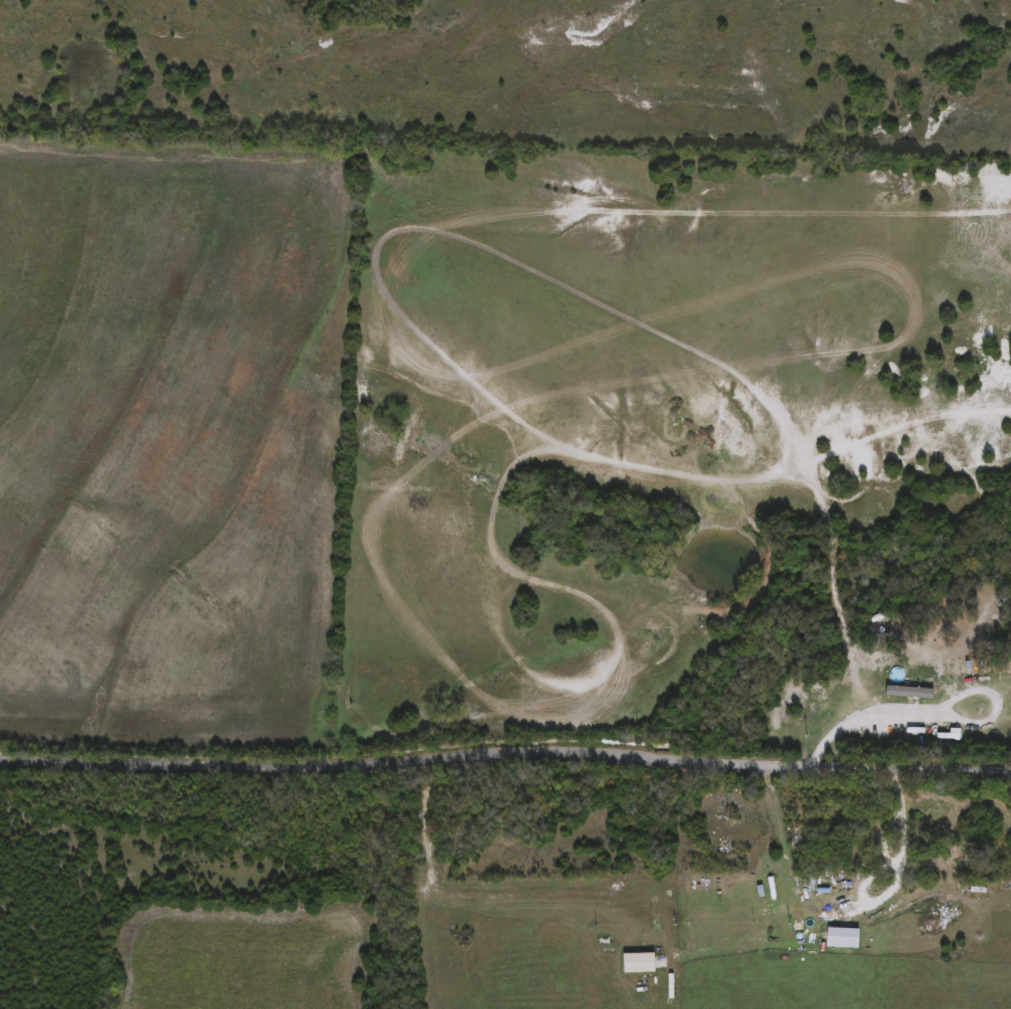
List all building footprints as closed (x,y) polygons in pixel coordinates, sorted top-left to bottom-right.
[(873,903),(873,921),(825,920),(825,902),(873,903)]
